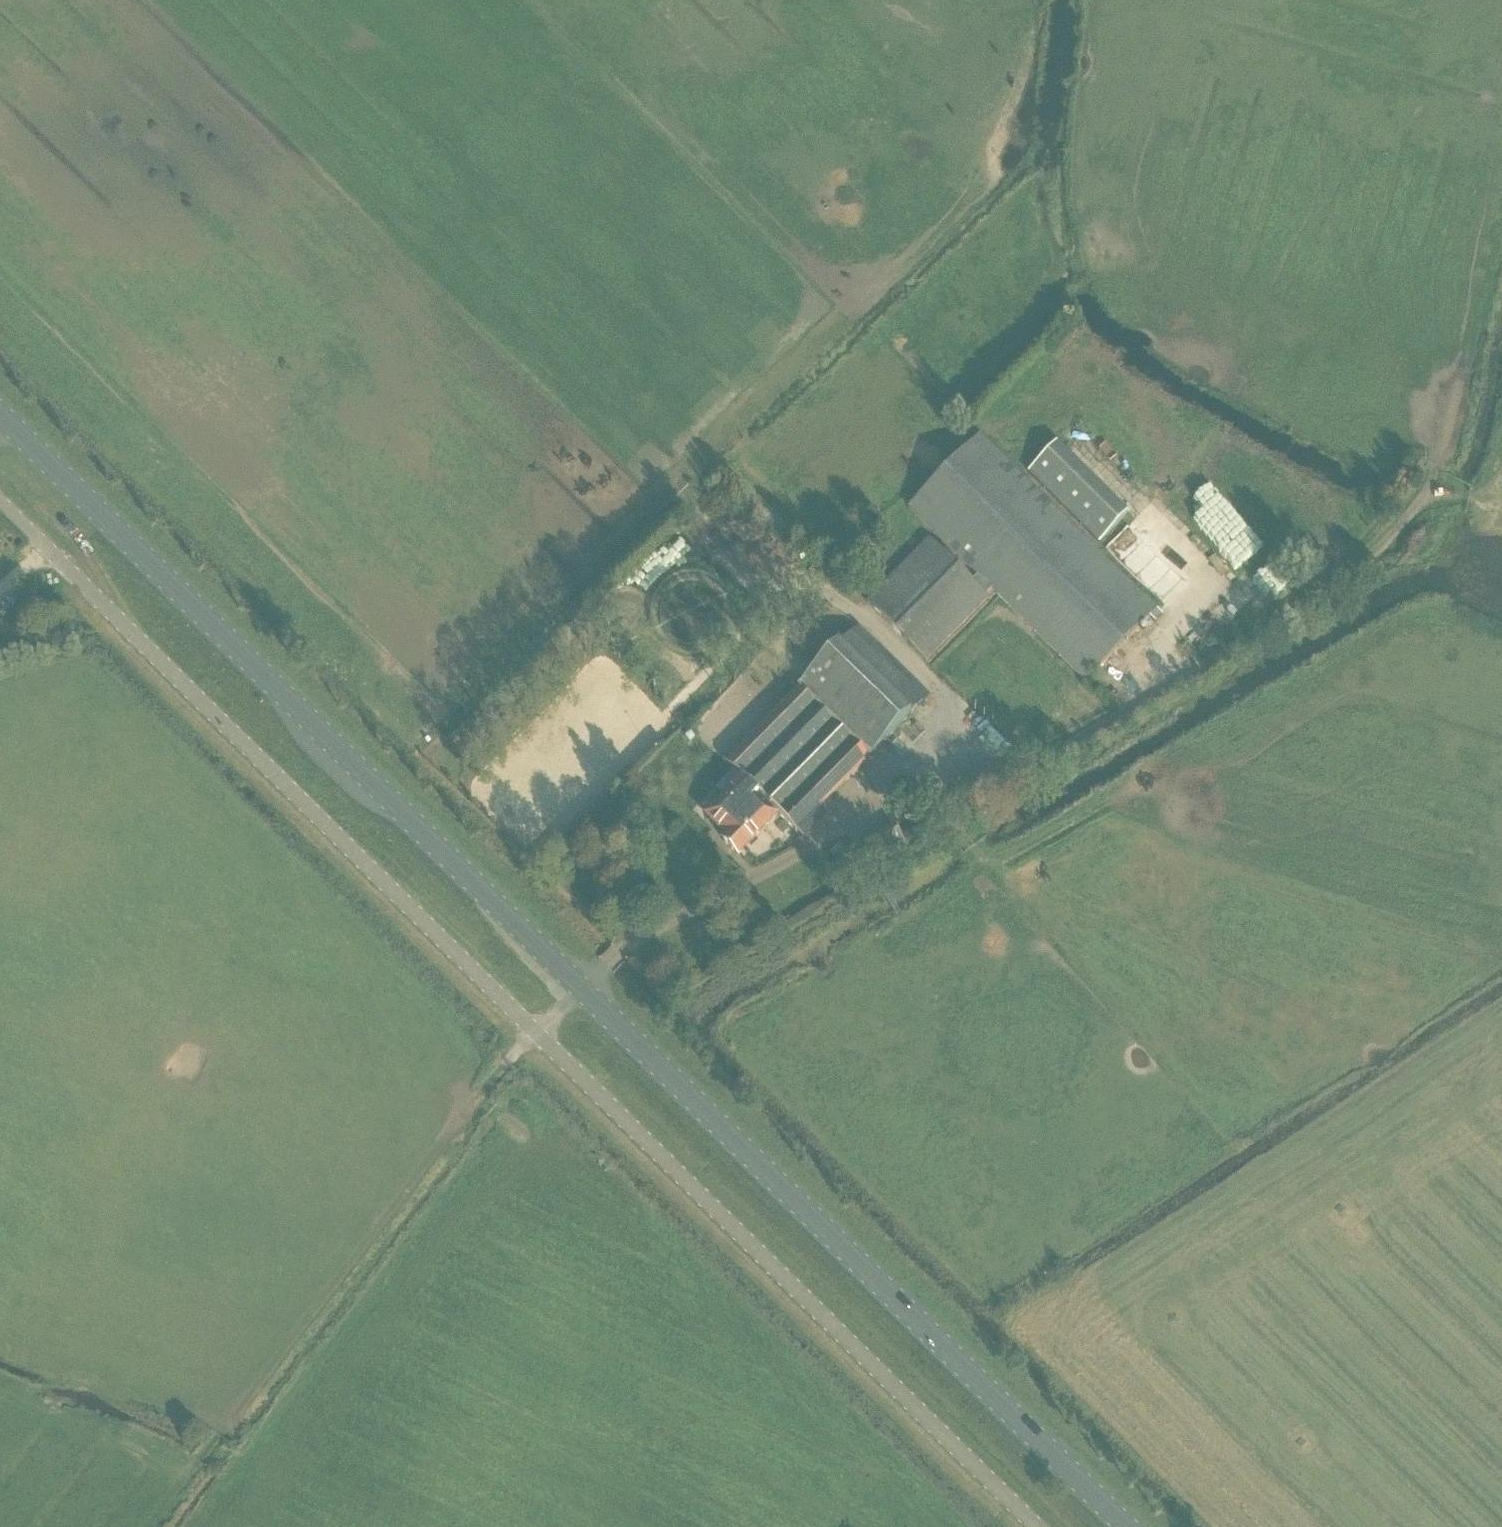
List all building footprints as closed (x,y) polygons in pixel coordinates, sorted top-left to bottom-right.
[(974,579),(988,592),(990,590),(1083,681),(1156,608),(979,435),(907,508),(976,576),(974,579)] [(1129,512),(1057,441),(1027,472),(1099,543),(1129,512)] [(1194,479),(1168,510),(1241,568),(1267,537),(1194,479)] [(988,592),(974,579),(972,581),(929,538),(867,601),(926,659),(988,596),(986,594),(988,592)] [(1201,598),(1188,608),(1196,617),(1209,608),(1201,598)] [(725,760),(743,778),(779,814),(796,831),(911,718),(839,646),(725,760)] [(779,814),(743,778),(705,816),(725,837),(722,840),(738,855),(779,814)] [(908,847),(893,824),(854,849),(869,873),(908,847)]
